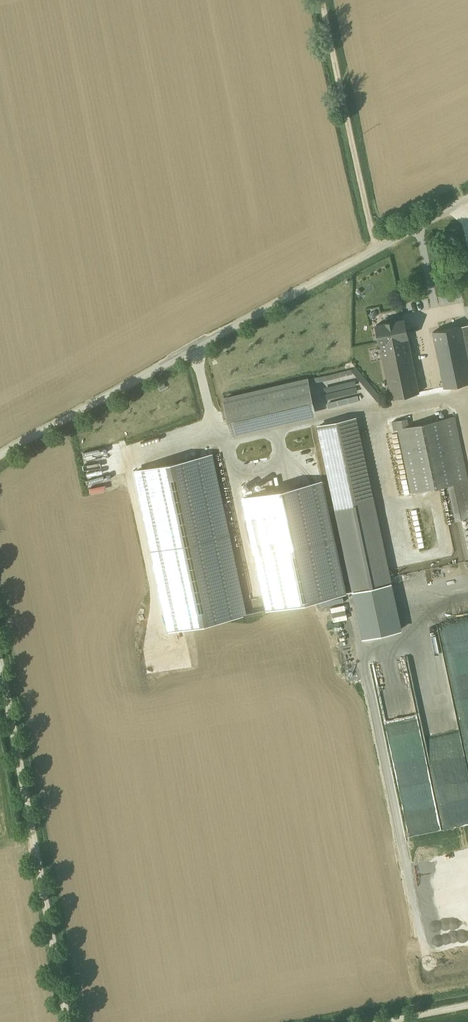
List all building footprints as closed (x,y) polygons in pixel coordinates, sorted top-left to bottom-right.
[(394,321),(387,322),(377,324),(376,325),(376,326),(377,326),(380,341),(380,342),(408,337),(408,336),(405,320),(405,319),(404,319),(394,321)] [(433,331),(445,387),(467,383),(467,363),(463,338),(460,326),(433,331)] [(408,337),(381,342),(382,349),(381,349),(381,351),(382,351),(392,398),(419,393),(408,337)] [(324,375),(327,386),(324,386),(326,398),(359,391),(354,369),(324,375)] [(307,380),(225,399),(231,426),(313,406),(307,380)] [(441,419),(455,483),(449,484),(457,519),(467,517),(467,480),(455,416),(441,419)] [(355,417),(319,425),(337,508),(373,500),(355,417)] [(407,418),(393,421),(394,430),(398,429),(398,428),(409,426),(407,418)] [(409,426),(398,428),(398,429),(412,492),(449,484),(455,483),(441,419),(409,426)] [(136,467),(166,630),(246,615),(216,453),(136,467)] [(265,609),(347,593),(325,479),(243,495),(265,609)] [(420,556),(434,556),(434,547),(420,548),(420,556)] [(417,735),(420,768),(448,765),(444,732),(417,735)]
